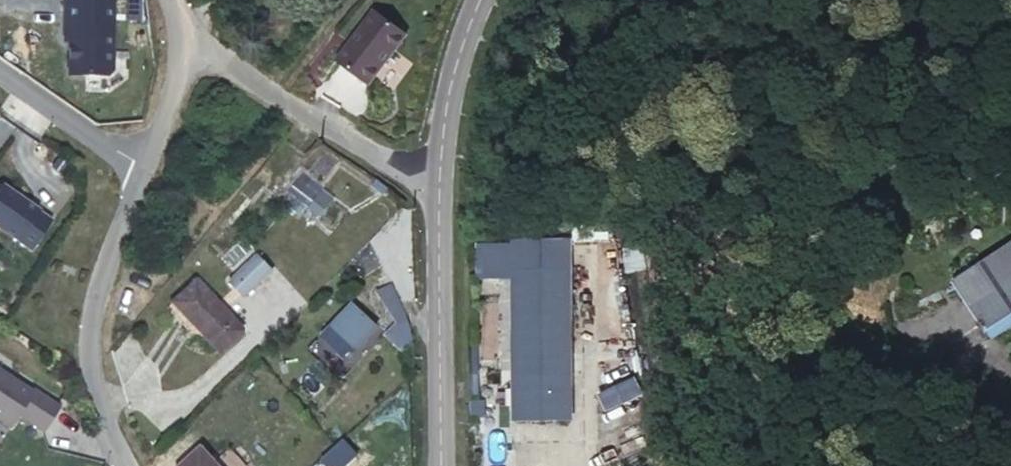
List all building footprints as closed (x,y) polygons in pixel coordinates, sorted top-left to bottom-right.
[(372,0),(365,0),(333,49),(366,71),(401,19),(372,0)] [(69,36),(68,70),(107,71),(111,66),(113,2),(65,1),(64,35),(69,36)] [(291,193),(284,202),(299,214),(306,205),(308,207),(323,186),(303,171),(288,191),(291,193)] [(383,194),(388,187),(377,179),(371,185),(383,194)] [(0,188),(0,228),(31,250),(51,221),(38,212),(39,211),(2,185),(0,188)] [(957,281),(993,330),(1010,317),(1010,242),(957,281)] [(245,296),(272,270),(256,254),(229,280),(245,296)] [(184,265),(166,283),(214,333),(231,315),(184,265)] [(384,334),(399,347),(411,337),(406,318),(391,285),(376,291),(397,322),(384,334)] [(546,438),(551,290),(504,289),(501,439),(546,438)] [(352,302),(331,325),(356,348),(377,325),(352,302)] [(320,336),(345,359),(356,348),(331,325),(320,336)] [(0,366),(0,418),(11,427),(20,415),(44,434),(61,411),(36,394),(37,392),(0,366)] [(207,430),(178,449),(187,465),(230,465),(207,430)] [(342,438),(319,458),(326,465),(341,465),(356,453),(342,438)]
